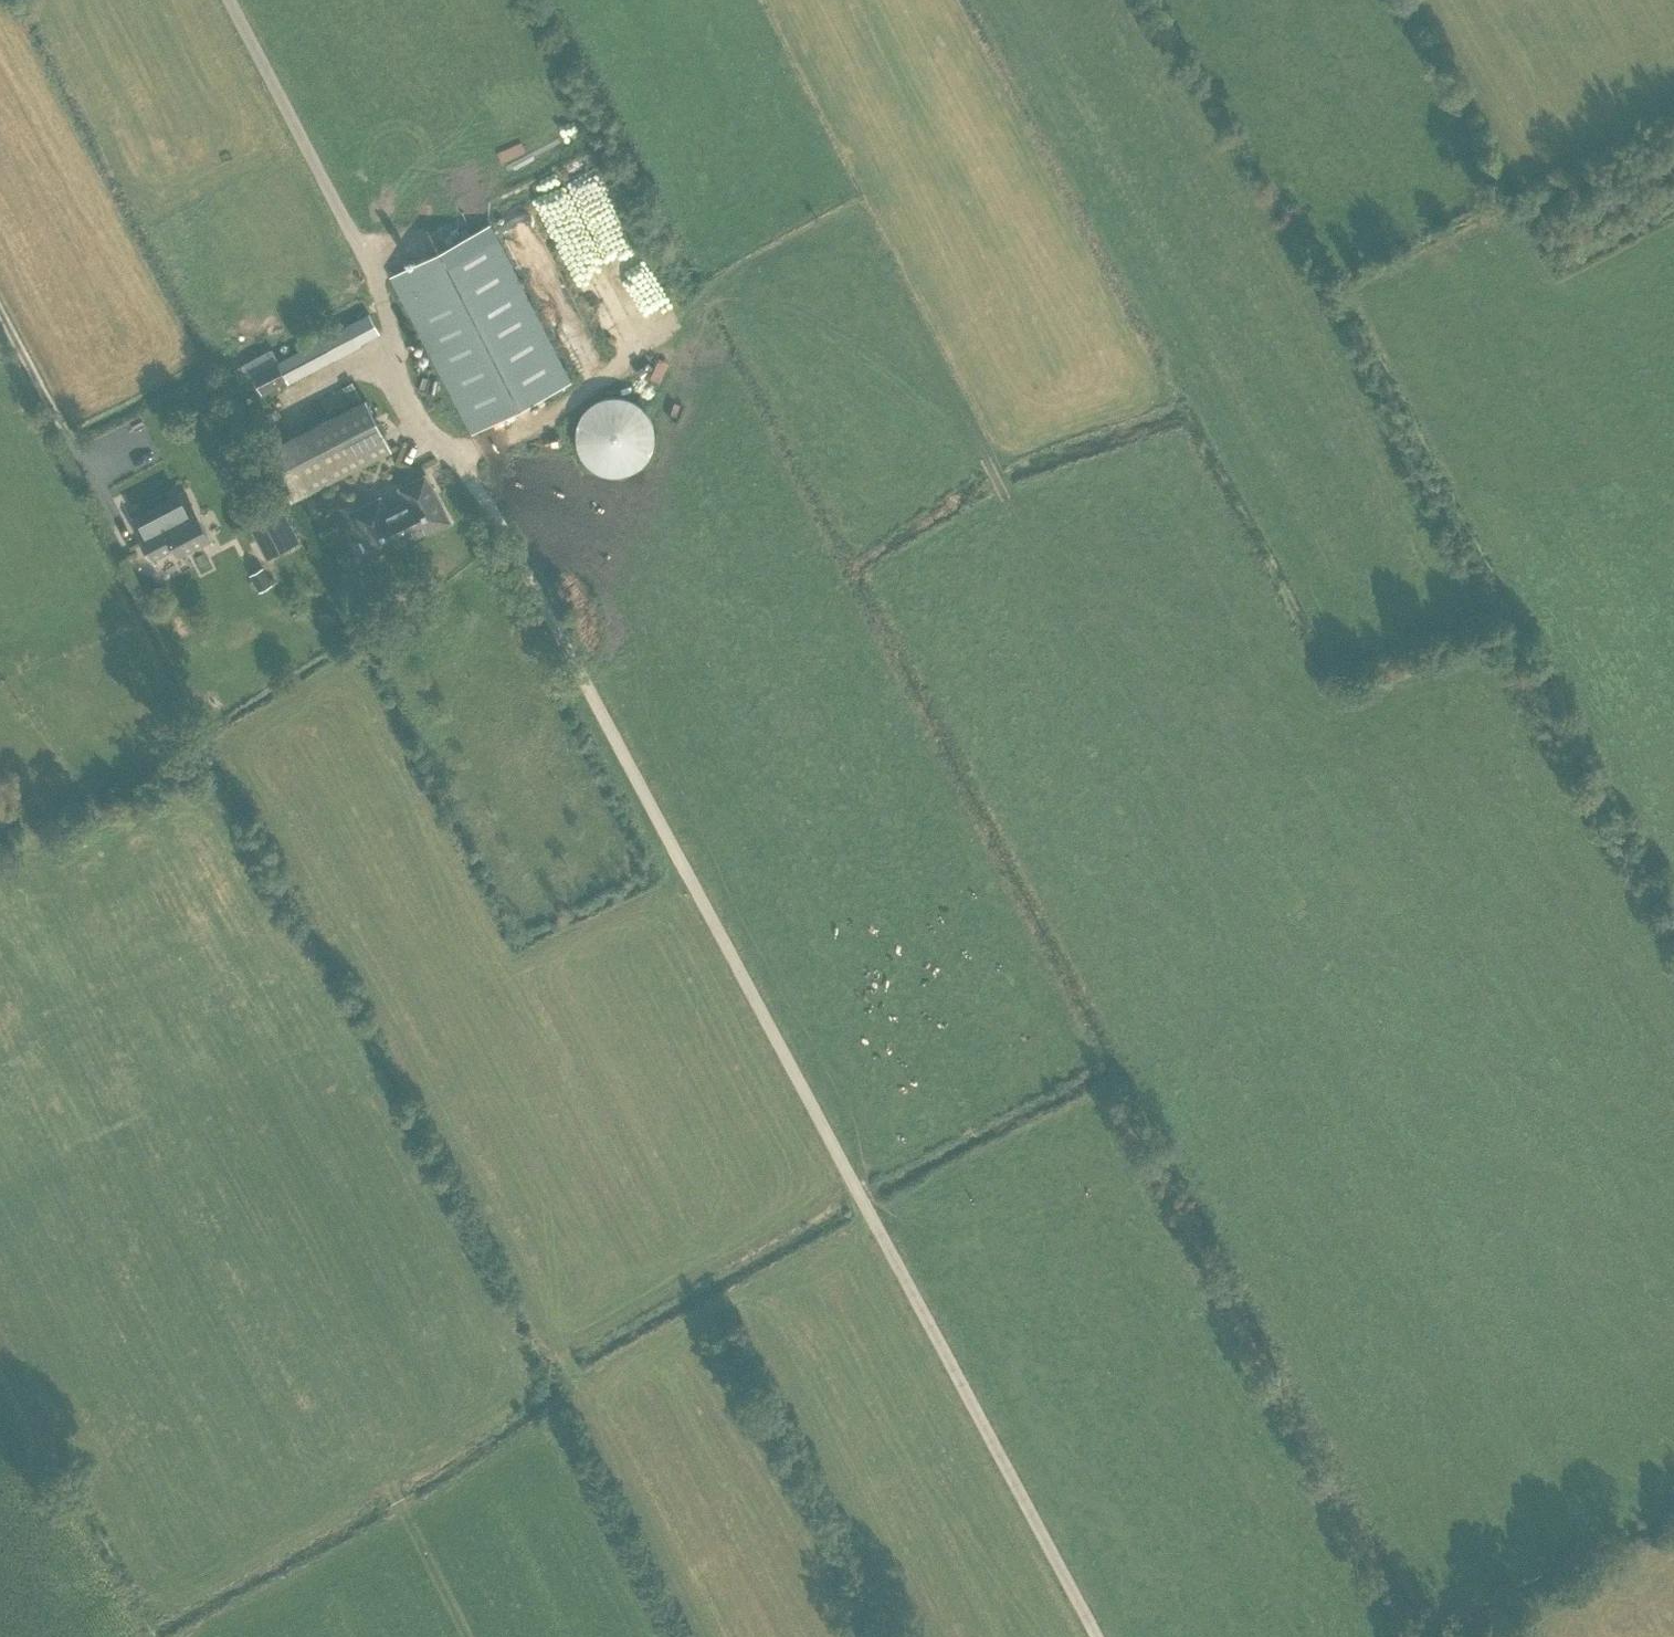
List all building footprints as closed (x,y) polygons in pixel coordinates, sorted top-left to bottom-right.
[(569,382),(549,342),(489,226),(392,276),(452,392),(473,432),(569,382)] [(380,331),(371,314),(278,364),(277,362),(253,375),(264,393),(288,380),(289,384),(361,345),(359,342),(380,331)] [(635,400),(631,398),(627,396),(622,395),(618,395),(614,395),(609,395),(606,396),(602,397),(598,399),(595,401),(592,403),(589,405),(587,408),(584,411),(582,415),(580,419),(578,423),(577,427),(576,432),(576,437),(577,441),(578,446),(579,450),(581,454),(584,458),(586,461),(589,464),(592,466),(595,468),(598,470),(601,471),(605,473),(609,474),(613,474),(617,474),(622,474),(626,473),(631,471),(635,469),(639,467),(642,464),(646,461),(648,457),(651,454),(653,450),(654,446),(655,442),(655,438),(656,435),(656,431),(655,428),(654,424),(653,420),(651,416),(649,412),(646,409),(643,405),(639,402),(635,400)] [(271,455),(298,503),(396,447),(369,399),(271,455)] [(361,532),(363,531),(379,560),(451,521),(426,476),(408,486),(415,499),(389,513),(382,500),(352,516),(361,532)] [(182,553),(213,537),(190,493),(159,509),(161,514),(139,525),(155,556),(178,545),(182,553)] [(266,560),(289,548),(281,533),(258,545),(266,560)] [(259,591),(272,584),(263,568),(251,574),(259,591)]
